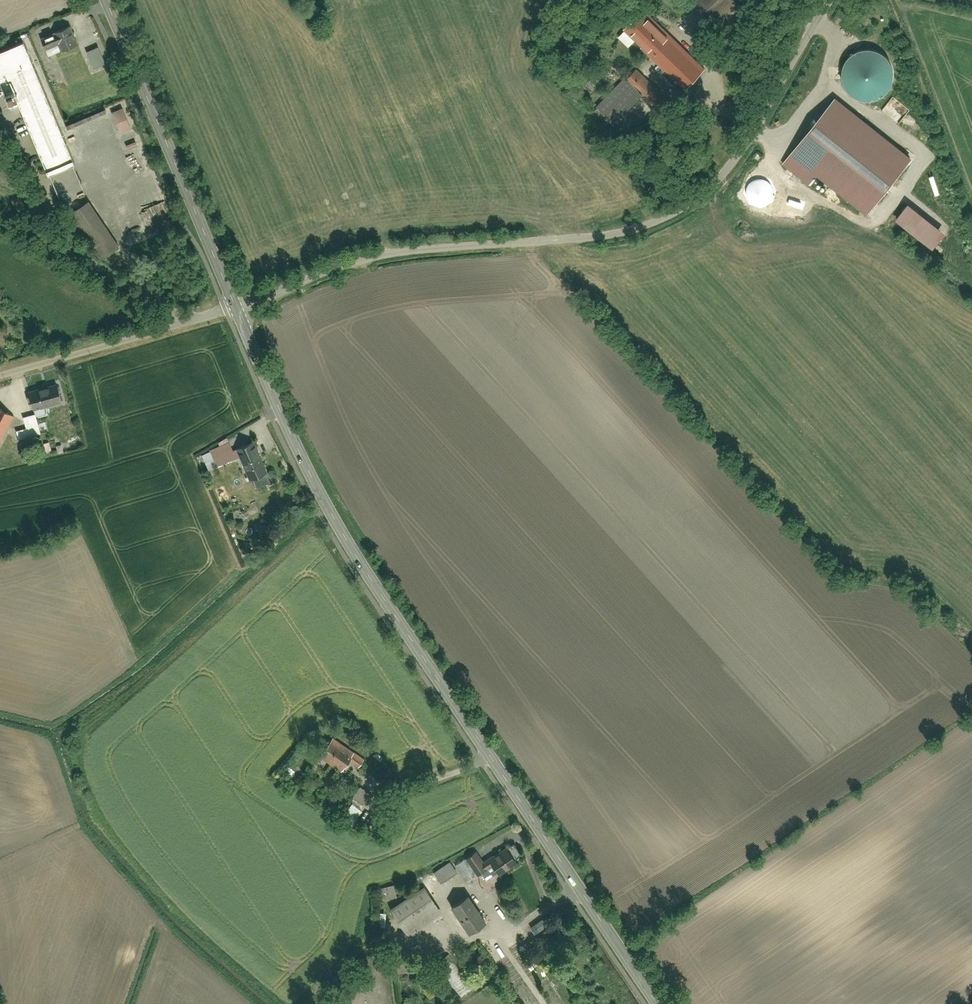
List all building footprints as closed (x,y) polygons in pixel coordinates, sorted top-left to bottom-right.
[(708,15),(725,0),(695,0),(708,15)] [(705,69),(644,11),(625,31),(685,89),(705,69)] [(71,26),(43,38),(48,49),(62,43),(65,51),(79,45),(71,26)] [(24,44),(0,54),(0,85),(1,85),(11,109),(19,106),(48,174),(74,164),(24,44)] [(99,48),(87,53),(94,69),(106,64),(99,48)] [(880,50),(846,54),(852,99),(901,93),(897,65),(882,67),(880,50)] [(654,87),(634,68),(625,77),(641,92),(645,96),(654,87)] [(612,122),(641,92),(625,77),(596,107),(612,122)] [(909,156),(832,97),(780,163),(807,184),(814,175),(864,213),(909,156)] [(72,128),(108,111),(104,103),(68,121),(72,128)] [(122,109),(111,113),(120,134),(131,129),(122,109)] [(914,202),(900,220),(938,250),(952,232),(914,202)] [(116,248),(88,203),(71,214),(99,259),(116,248)] [(63,383),(32,390),(36,408),(67,401),(63,383)] [(0,406),(0,440),(2,442),(17,416),(0,406)] [(20,430),(22,439),(44,433),(38,412),(26,415),(29,428),(20,430)] [(208,471),(237,458),(234,451),(229,441),(209,451),(209,452),(201,456),(208,471)] [(267,474),(252,442),(234,451),(237,458),(248,483),(252,481),(266,475),(267,474)] [(270,483),(266,475),(252,481),(256,490),(270,483)] [(268,539),(275,532),(269,525),(262,532),(268,539)] [(364,760),(332,738),(318,758),(341,773),(348,762),(358,769),(364,760)] [(370,795),(359,787),(351,799),(362,807),(370,795)] [(483,863),(475,852),(464,860),(477,877),(480,875),(486,882),(496,875),(499,878),(517,865),(505,848),(483,863)] [(457,874),(449,863),(433,874),(441,885),(457,874)] [(394,887),(381,890),(384,901),(396,898),(394,887)] [(442,915),(423,888),(389,911),(408,938),(442,915)] [(486,925),(467,898),(449,909),(468,937),(486,925)] [(537,934),(549,924),(543,917),(531,927),(537,934)] [(454,985),(462,995),(472,987),(464,977),(454,985)]
